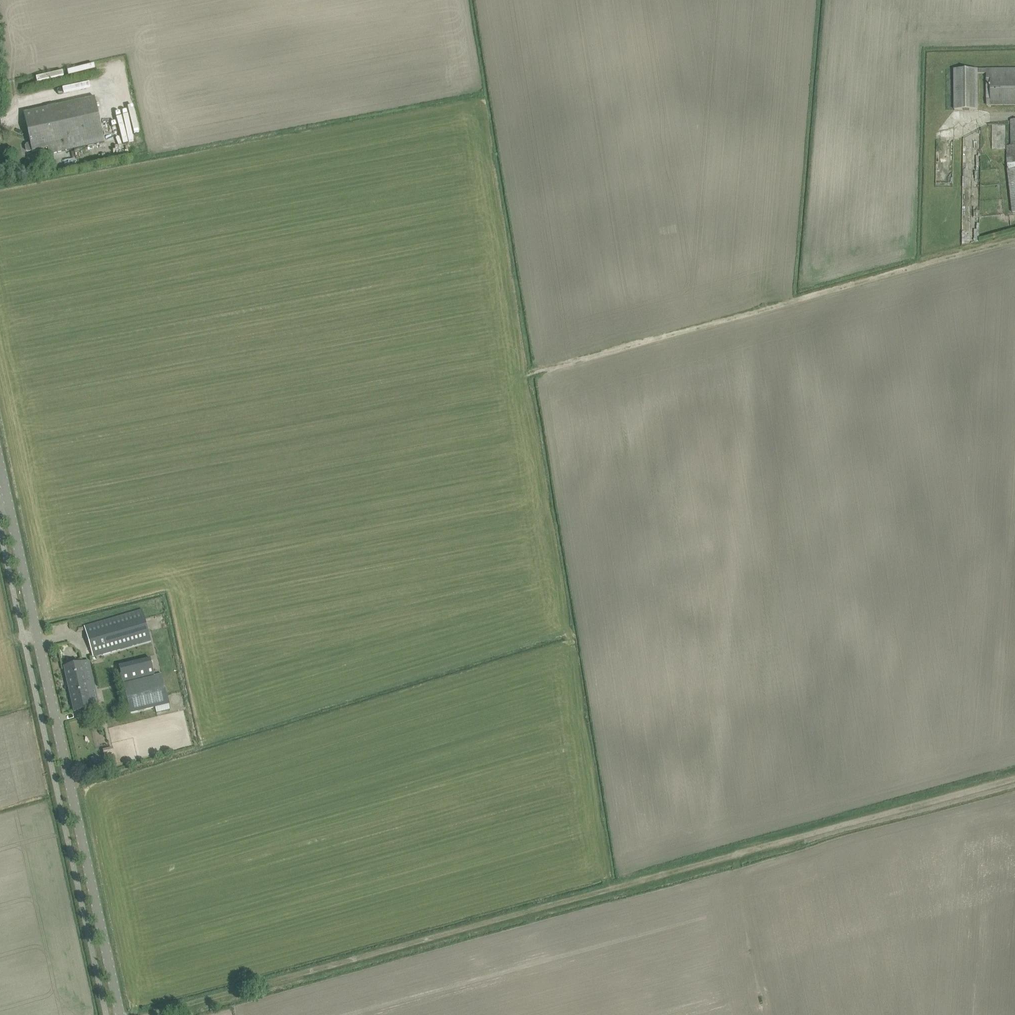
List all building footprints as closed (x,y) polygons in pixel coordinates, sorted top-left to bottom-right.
[(954,69),(955,110),(978,109),(978,75),(986,75),(986,106),(1014,106),(1014,69),(954,69)] [(48,74),(21,80),(23,85),(49,79),(48,74)] [(48,148),(49,154),(105,142),(95,97),(24,112),(31,143),(27,144),(26,146),(27,151),(29,152),(48,148)] [(93,658),(103,655),(151,641),(142,610),(84,626),(93,658)] [(155,676),(150,658),(119,666),(130,713),(169,704),(162,675),(155,676)] [(74,712),(84,710),(93,707),(90,691),(96,690),(89,661),(74,665),(64,667),(74,712)] [(112,748),(102,750),(104,758),(114,756),(112,748)]
